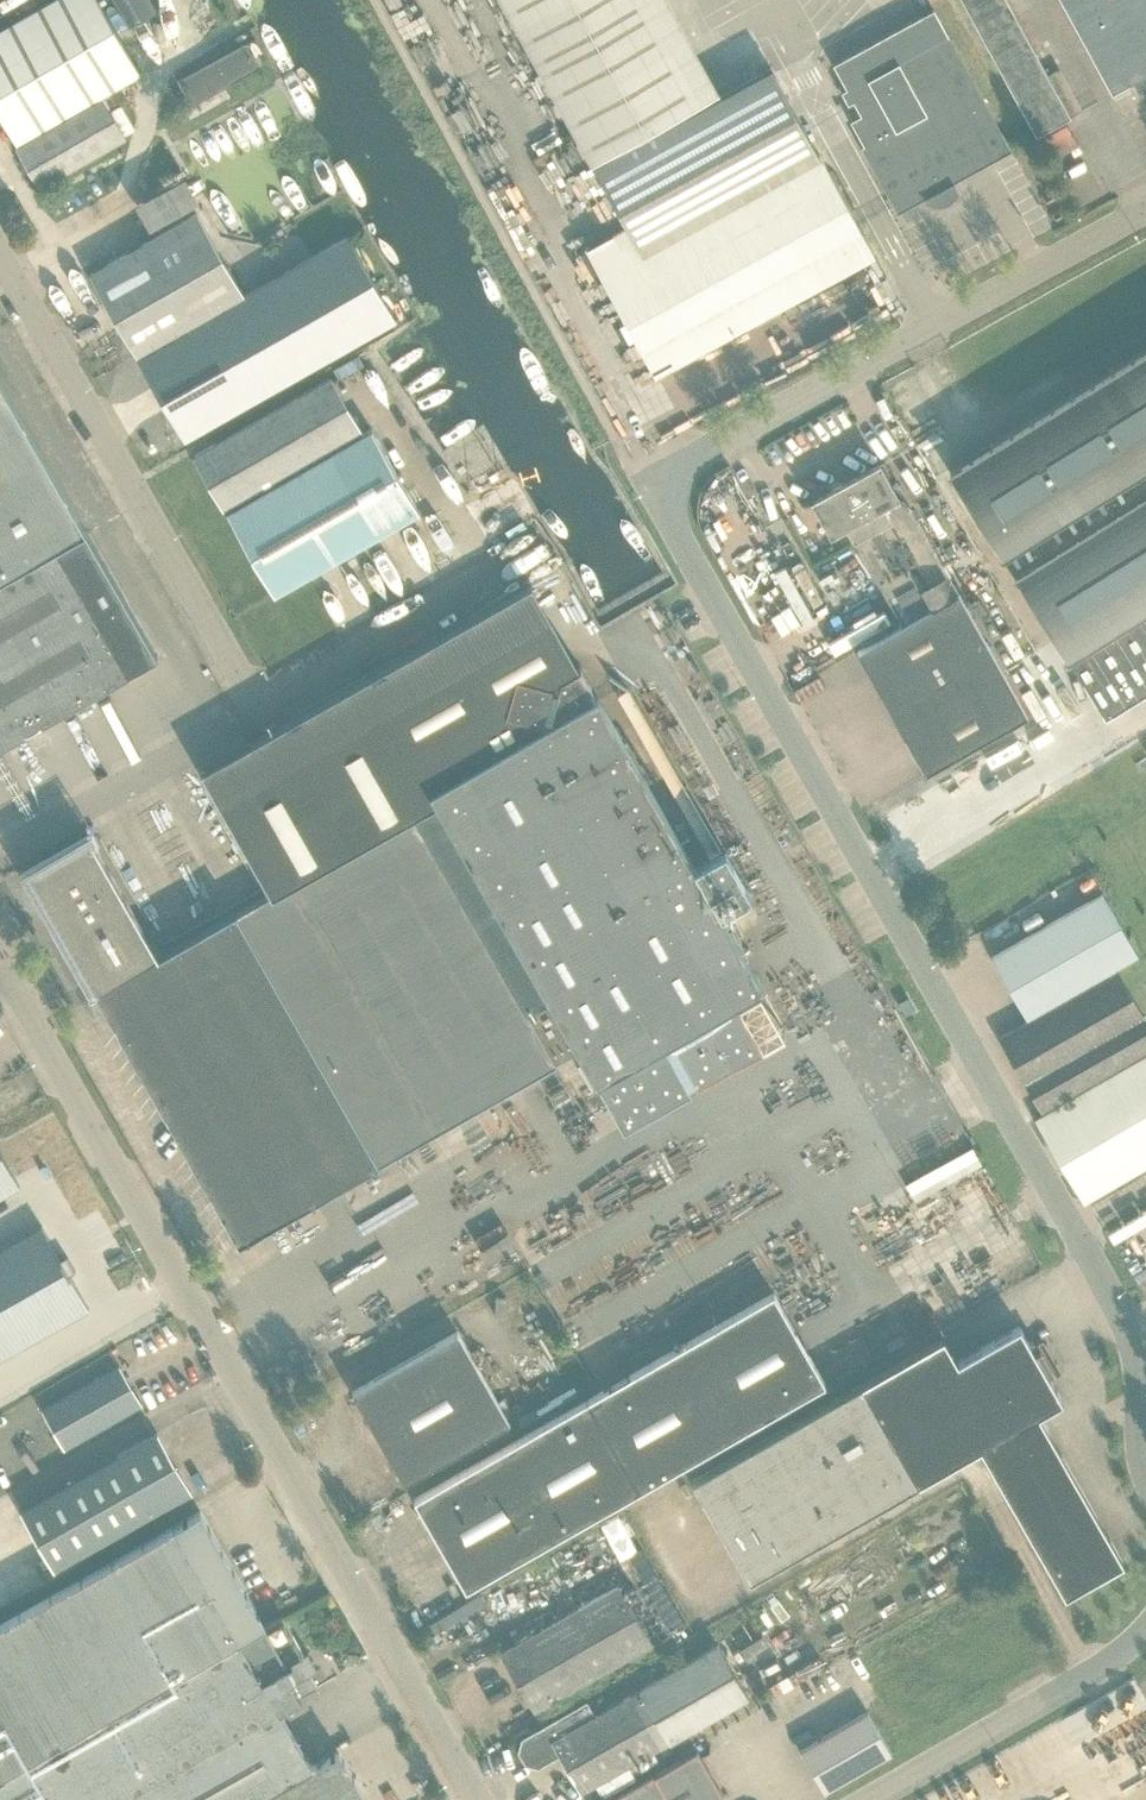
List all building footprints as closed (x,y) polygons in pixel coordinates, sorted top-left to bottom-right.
[(140,72),(99,0),(48,0),(0,28),(0,115),(40,184),(124,136),(109,109),(126,99),(118,85),(140,72)] [(155,8),(150,0),(115,0),(129,24),(155,8)] [(646,0),(504,0),(627,223),(585,246),(655,374),(873,252),(816,150),(815,150),(768,66),(702,103),(646,0)] [(1035,132),(1068,114),(1006,0),(963,0),(1035,132)] [(1110,91),(1145,71),(1145,0),(1059,0),(1110,91)] [(953,183),(951,179),(1008,148),(931,8),(832,63),(860,114),(849,120),(862,145),(860,146),(895,210),(922,195),(931,204),(953,183)] [(195,102),(259,65),(247,43),(183,80),(195,102)] [(1067,141),(1086,132),(1076,112),(1058,121),(1067,141)] [(61,194),(67,205),(92,192),(86,181),(61,194)] [(243,294),(197,212),(91,272),(186,437),(394,318),(347,235),(243,294)] [(950,469),(1033,601),(1105,717),(1145,692),(1145,347),(950,469)] [(330,376),(214,443),(195,454),(225,506),(360,429),(330,376)] [(68,707),(71,711),(91,700),(88,695),(159,655),(0,380),(0,745),(68,707)] [(372,428),(227,510),(275,594),(420,511),(372,428)] [(904,624),(959,592),(909,504),(896,493),(878,463),(813,500),(832,533),(847,524),(904,624)] [(813,606),(823,601),(796,554),(786,559),(813,606)] [(20,869),(90,994),(96,991),(214,1199),(217,1197),(242,1241),(323,1195),(471,1109),(558,1060),(559,1059),(580,1047),(624,1125),(692,1086),(690,1082),(757,1044),(734,1000),(763,983),(721,910),(751,893),(725,848),(695,865),(532,584),(202,770),(271,893),(158,956),(86,832),(20,869)] [(959,592),(904,624),(857,650),(926,771),(1028,714),(959,592)] [(817,684),(837,673),(831,662),(811,673),(817,684)] [(1028,1013),(1135,951),(1102,892),(994,954),(1028,1013)] [(1040,1106),(1043,1111),(1145,1050),(1145,1024),(1113,969),(1000,1036),(1040,1106)] [(787,988),(775,992),(782,1016),(794,1013),(787,988)] [(1038,1119),(1086,1201),(1145,1166),(1145,1056),(1038,1119)] [(480,1136),(493,1160),(517,1147),(504,1123),(480,1136)] [(981,1161),(972,1145),(908,1183),(917,1198),(981,1161)] [(20,1185),(0,1150),(0,1196),(20,1185)] [(405,1264),(496,1223),(483,1194),(442,1213),(432,1191),(383,1214),(388,1226),(403,1219),(408,1230),(393,1237),(405,1264)] [(917,1208),(909,1198),(898,1206),(892,1198),(876,1210),(890,1228),(917,1208)] [(0,1248),(0,1358),(89,1308),(70,1273),(76,1270),(67,1255),(61,1258),(42,1224),(0,1248)] [(467,1589),(826,1382),(773,1291),(624,1378),(483,1458),(415,1499),(467,1589)] [(899,1375),(951,1463),(980,1446),(1065,1594),(1123,1561),(1039,1413),(1063,1399),(1047,1373),(1053,1369),(1041,1348),(1035,1352),(1019,1325),(957,1361),(943,1336),(891,1365),(899,1375)] [(404,1482),(510,1422),(458,1330),(352,1390),(404,1482)] [(64,1445),(140,1402),(119,1364),(42,1407),(64,1445)] [(891,1365),(861,1382),(692,1480),(749,1579),(918,1481),(951,1463),(899,1375),(891,1365)] [(55,1566),(189,1489),(156,1430),(21,1507),(55,1566)] [(260,1612),(201,1510),(0,1624),(0,1759),(92,1708),(196,1648),(260,1612)] [(665,1553),(682,1545),(676,1534),(660,1542),(665,1553)] [(536,1708),(652,1641),(618,1583),(502,1650),(536,1708)] [(340,1750),(314,1764),(281,1707),(318,1686),(311,1672),(317,1668),(309,1652),(304,1655),(283,1617),(267,1625),(260,1612),(196,1648),(92,1708),(0,1759),(0,1799),(368,1799),(340,1750)] [(718,1644),(594,1715),(586,1701),(524,1737),(520,1749),(527,1762),(538,1766),(561,1753),(583,1790),(747,1695),(718,1644)] [(826,1789),(893,1750),(868,1708),(801,1747),(826,1789)] [(698,1749),(610,1799),(728,1799),(698,1749)]
